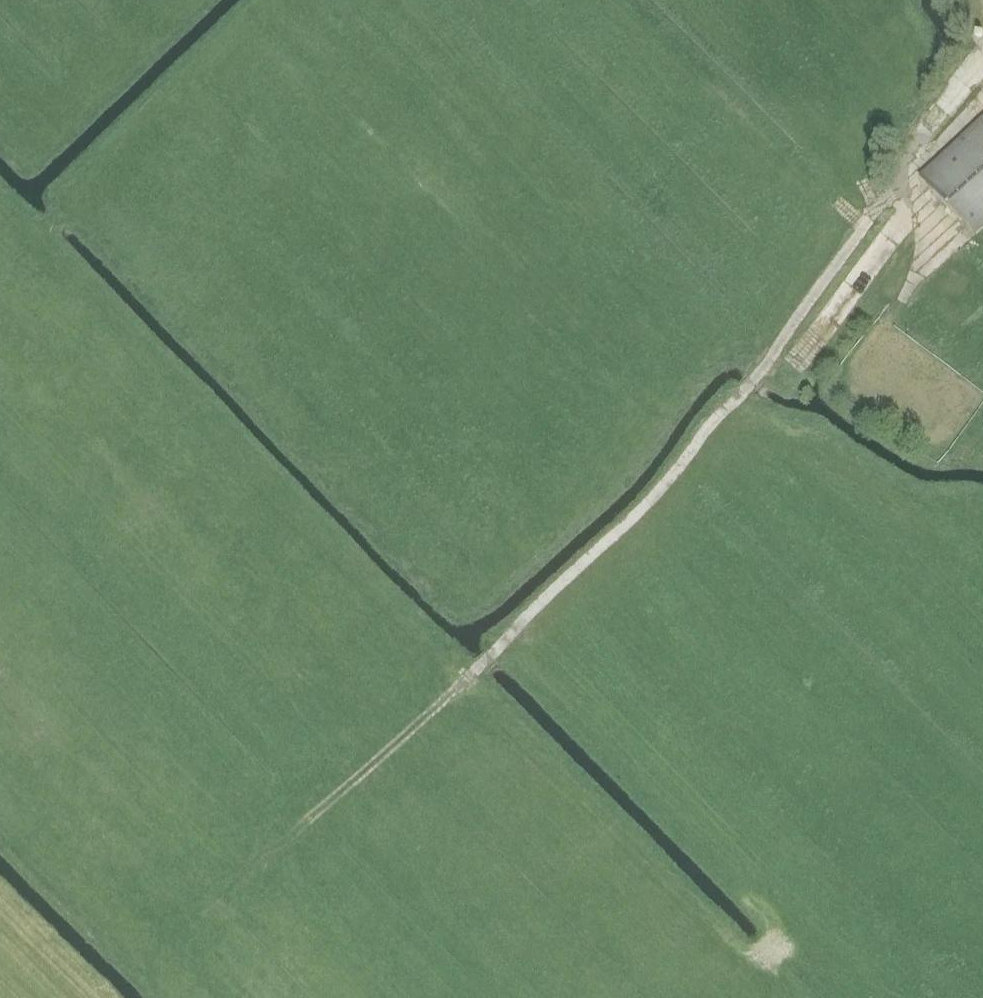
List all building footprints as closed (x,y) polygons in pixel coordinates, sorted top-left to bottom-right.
[(937,94),(924,113),(943,127),(957,108),(937,94)] [(918,177),(975,235),(982,228),(982,118),(918,177)] [(929,284),(959,317),(982,296),(982,280),(961,255),(929,284)]
